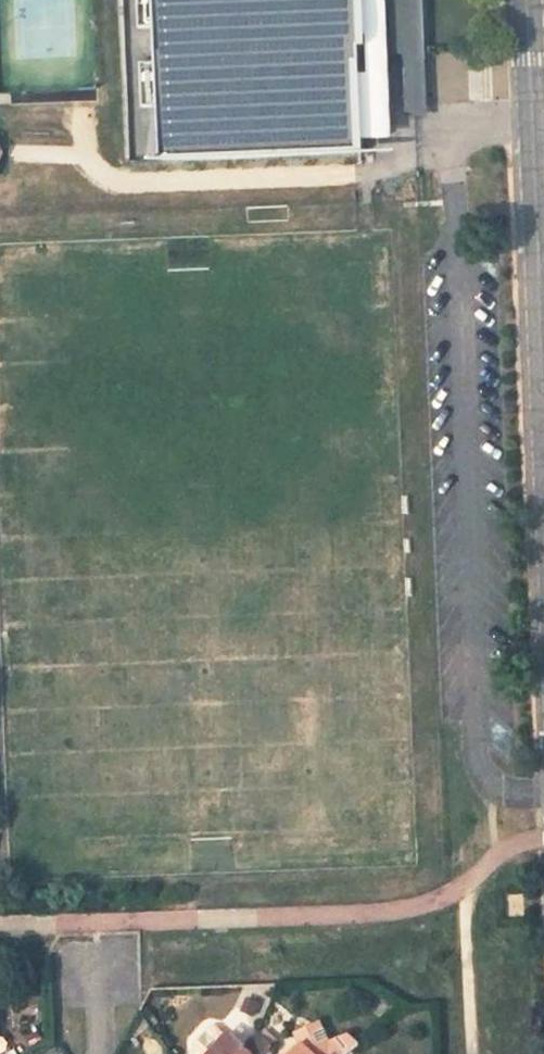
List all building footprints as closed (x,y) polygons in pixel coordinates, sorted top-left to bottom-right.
[(416,3),(384,5),(386,50),(418,49),(416,3)] [(405,70),(406,113),(418,112),(418,70),(405,70)] [(270,1050),(274,1046),(257,1031),(244,1046),(230,1033),(227,1035),(216,1025),(210,1026),(193,1043),(194,1049),(199,1053),(267,1053),(270,1050)] [(321,1025),(297,1034),(301,1045),(293,1053),(349,1053),(359,1045),(349,1035),(328,1041),(321,1025)]
